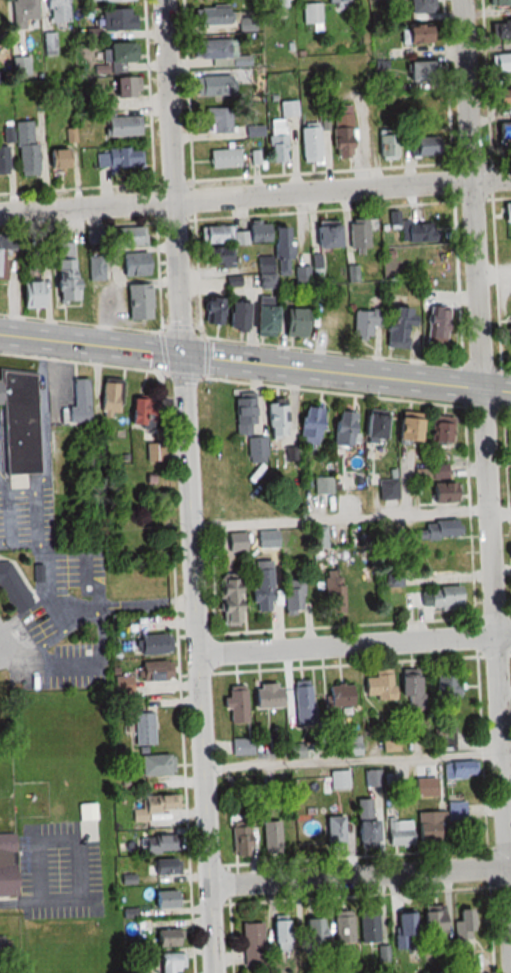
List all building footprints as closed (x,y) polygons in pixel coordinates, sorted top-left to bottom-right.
[(38,28),(38,0),(13,0),(13,28),(38,28)] [(44,26),(69,26),(69,0),(44,0),(44,26)] [(426,0),(404,0),(404,13),(426,12),(426,0)] [(313,29),(322,29),(319,2),(301,4),(303,24),(313,23),(313,29)] [(193,7),(193,24),(230,24),(230,7),(193,7)] [(100,8),(100,29),(132,29),(132,8),(100,8)] [(510,39),(510,19),(502,19),(502,30),(490,30),(491,44),(510,43),(510,39)] [(400,24),(400,44),(429,44),(429,24),(400,24)] [(229,57),(229,39),(195,39),(195,57),(229,57)] [(134,62),(134,43),(104,43),(104,62),(134,62)] [(510,72),(510,53),(491,53),(491,72),(510,72)] [(29,57),(12,57),(12,74),(29,74),(29,57)] [(429,61),(404,61),(404,81),(429,81),(429,61)] [(195,95),(233,95),(233,75),(195,75),(195,95)] [(113,109),(113,96),(138,96),(138,76),(112,76),(112,96),(96,96),(96,109),(113,109)] [(492,105),(510,105),(510,88),(492,88),(492,105)] [(280,100),(280,115),(296,115),(296,100),(280,100)] [(430,104),(415,103),(414,111),(429,112),(430,104)] [(350,106),(332,105),(332,155),(350,156),(350,106)] [(233,132),(233,107),(204,107),(204,124),(211,124),(211,132),(233,132)] [(139,135),(139,116),(104,116),(104,135),(139,135)] [(269,161),(285,161),(285,119),(269,119),(269,161)] [(36,142),(33,142),(32,121),(16,121),(18,175),(37,174),(36,142)] [(493,122),(494,140),(510,140),(510,122),(493,122)] [(263,125),(246,125),(246,135),(263,135),(263,125)] [(318,126),(300,126),(300,160),(318,160),(318,126)] [(379,130),(378,156),(396,157),(397,131),(379,130)] [(409,131),(409,154),(437,154),(437,131),(409,131)] [(96,147),(96,165),(142,165),(142,148),(96,147)] [(238,166),(237,148),(208,149),(209,167),(238,166)] [(47,149),(47,168),(65,168),(65,149),(47,149)] [(367,248),(367,218),(347,219),(348,248),(367,248)] [(437,231),(431,231),(431,223),(401,223),(401,242),(437,242),(437,231)] [(274,241),(275,258),(290,257),(288,224),(245,226),(245,230),(233,230),(233,243),(274,241)] [(230,242),(230,226),(198,226),(198,242),(230,242)] [(313,226),(313,247),(339,247),(339,226),(313,226)] [(143,244),(143,227),(109,227),(109,244),(143,244)] [(77,242),(55,242),(55,303),(76,303),(77,242)] [(201,265),(232,264),(231,246),(201,246),(201,265)] [(118,274),(148,274),(148,251),(118,251),(118,274)] [(88,280),(104,280),(104,256),(88,256),(88,280)] [(259,273),(259,288),(274,288),(273,257),(262,257),(262,260),(258,260),(258,273),(259,273)] [(40,281),(19,281),(19,307),(40,307),(40,281)] [(148,319),(148,283),(126,283),(126,319),(148,319)] [(253,333),(272,333),(272,297),(253,297),(253,333)] [(203,324),(222,324),(222,298),(203,298),(203,324)] [(244,301),(225,301),(225,329),(244,329),(244,301)] [(410,309),(387,308),(385,347),(409,348),(410,309)] [(307,309),(283,309),(283,338),(307,338),(307,309)] [(447,310),(426,310),(426,343),(447,343),(447,310)] [(352,311),(352,338),(370,338),(370,327),(379,327),(379,311),(352,311)] [(0,374),(0,415),(2,474),(11,474),(12,485),(13,488),(29,487),(29,475),(36,472),(32,373),(0,374)] [(90,379),(69,379),(69,421),(90,421),(90,379)] [(99,381),(99,417),(118,417),(118,381),(99,381)] [(233,398),(233,435),(253,435),(253,398),(233,398)] [(154,427),(154,400),(127,399),(127,426),(154,427)] [(267,404),(267,437),(285,437),(285,404),(267,404)] [(322,408),(300,406),(298,445),(319,446),(322,408)] [(332,444),(356,444),(356,412),(332,412),(332,444)] [(382,417),(364,416),(363,441),(381,441),(382,417)] [(429,443),(450,444),(451,418),(430,417),(429,443)] [(417,419),(392,419),(392,442),(417,442),(417,419)] [(266,438),(248,438),(248,463),(266,463),(266,438)] [(331,477),(313,478),(314,493),(332,493),(331,477)] [(379,480),(380,500),(398,499),(396,478),(379,480)] [(456,522),(423,522),(423,537),(456,537),(456,522)] [(326,548),(326,527),(312,527),(312,548),(326,548)] [(245,533),(225,535),(227,552),(247,550),(245,533)] [(12,611),(16,611),(31,603),(31,602),(9,561),(0,561),(0,589),(12,611)] [(254,612),(272,612),(272,562),(254,562),(254,612)] [(321,612),(342,612),(342,572),(321,572),(321,612)] [(218,624),(241,622),(238,578),(216,579),(218,624)] [(283,611),(303,611),(303,580),(283,580),(283,611)] [(460,588),(404,590),(405,609),(460,607),(460,588)] [(138,635),(138,655),(169,654),(168,635),(138,635)] [(172,681),(172,661),(139,661),(139,681),(172,681)] [(373,670),(373,678),(363,678),(363,699),(392,699),(392,670),(373,670)] [(396,697),(409,697),(409,709),(416,709),(416,675),(396,675),(396,697)] [(436,700),(459,700),(459,675),(436,675),(436,700)] [(252,709),(279,709),(279,684),(252,684),(252,709)] [(292,686),(294,726),(314,725),(312,685),(292,686)] [(354,707),(354,685),(326,685),(326,707),(354,707)] [(245,724),(245,686),(227,686),(227,699),(222,699),(222,709),(228,709),(228,724),(245,724)] [(133,713),(133,746),(153,746),(153,713),(133,713)] [(383,752),(399,751),(398,735),(382,736),(383,752)] [(363,737),(345,737),(345,755),(363,755),(363,737)] [(252,739),(231,739),(231,755),(252,755),(252,739)] [(139,776),(172,776),(172,756),(139,756),(139,776)] [(476,762),(444,762),(444,779),(476,779),(476,762)] [(303,788),(303,771),(290,772),(290,788),(303,788)] [(329,771),(329,789),(351,789),(351,771),(329,771)] [(365,771),(365,788),(382,788),(382,771),(365,771)] [(147,813),(177,812),(176,795),(141,797),(141,809),(131,809),(132,823),(148,822),(147,813)] [(371,800),(354,800),(354,843),(375,842),(375,821),(371,821),(371,800)] [(446,812),(415,812),(415,844),(437,844),(437,833),(446,833),(446,822),(466,822),(466,802),(446,802),(446,812)] [(342,850),(342,817),(325,817),(325,850),(342,850)] [(82,821),(82,842),(98,842),(98,821),(82,821)] [(398,828),(398,821),(387,821),(387,845),(412,845),(412,828),(398,828)] [(279,853),(279,822),(261,822),(261,853),(279,853)] [(313,822),(294,822),(294,850),(313,850),(313,822)] [(231,827),(231,856),(252,856),(252,826),(231,827)] [(17,897),(0,897),(0,829),(17,829),(17,897)] [(174,836),(139,836),(139,854),(174,854),(174,836)] [(175,860),(148,861),(148,876),(176,876),(175,860)] [(150,909),(177,908),(177,891),(150,892),(150,909)] [(444,939),(444,909),(422,909),(422,939),(444,939)] [(455,939),(474,939),(474,910),(455,910),(455,939)] [(378,942),(378,913),(359,913),(359,942),(378,942)] [(394,913),(394,950),(417,950),(417,913),(394,913)] [(352,916),(332,916),(332,943),(352,943),(352,916)] [(304,919),(304,950),(324,950),(324,919),(304,919)] [(291,921),(272,921),(272,951),(291,951),(291,921)] [(242,923),(242,964),(263,964),(263,923),(242,923)] [(181,947),(181,931),(154,931),(154,947),(181,947)] [(184,953),(156,953),(156,972),(184,972),(184,953)]
